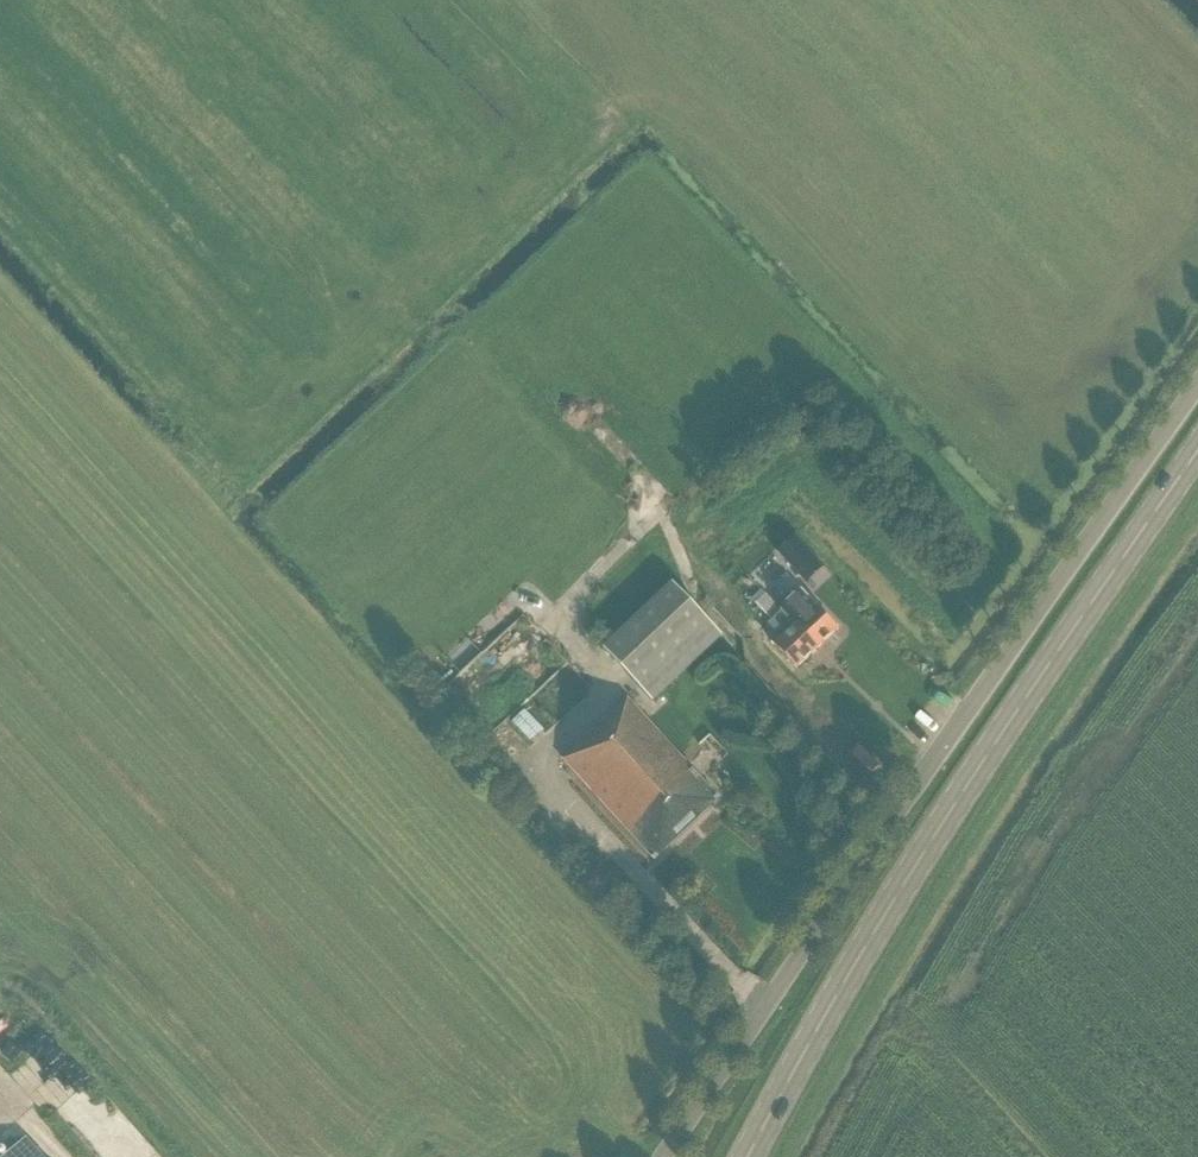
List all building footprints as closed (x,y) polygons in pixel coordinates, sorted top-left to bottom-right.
[(795,538),(781,551),(800,572),(814,559),(795,538)] [(768,545),(755,566),(769,574),(782,554),(768,545)] [(673,584),(604,650),(653,702),(723,635),(673,584)] [(817,608),(802,592),(781,611),(818,650),(838,630),(817,608)] [(781,611),(781,612),(765,595),(756,604),(772,622),(768,626),(779,637),(781,635),(785,638),(775,647),(797,669),(818,650),(781,611)] [(469,633),(456,644),(469,658),(482,647),(469,633)] [(628,700),(564,760),(579,777),(607,807),(655,860),(719,799),(628,700)] [(731,807),(723,816),(741,834),(750,824),(731,807)] [(60,1040),(40,1050),(52,1075),(72,1065),(60,1040)] [(30,1057),(24,1067),(44,1080),(51,1070),(30,1057)] [(1,1093),(15,1083),(0,1064),(0,1092),(1,1093)] [(25,1142),(9,1156),(39,1156),(25,1142)]
